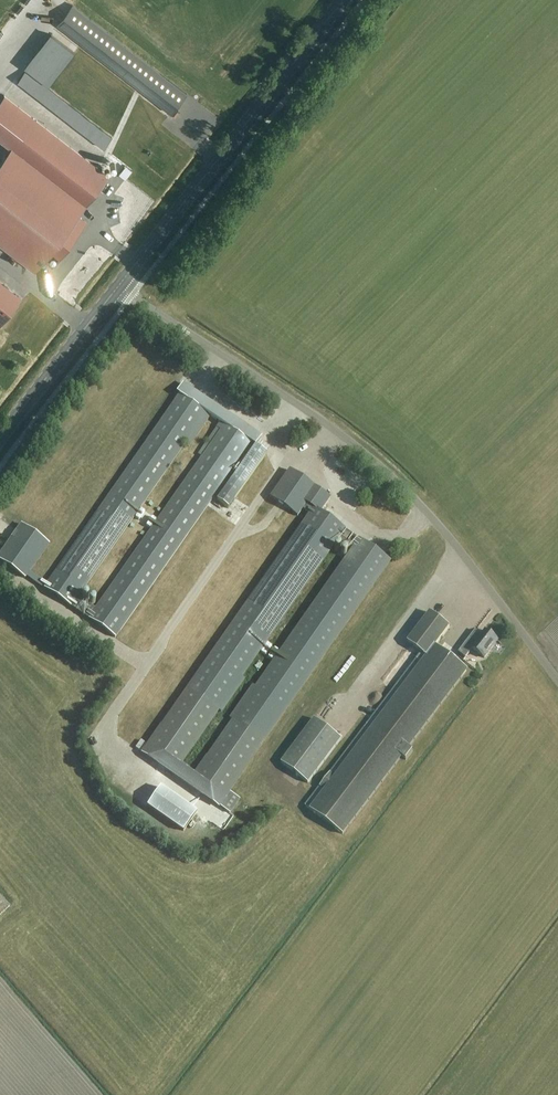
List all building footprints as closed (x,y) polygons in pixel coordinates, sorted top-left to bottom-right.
[(188,94),(73,5),(57,25),(172,114),(188,94)] [(0,81),(0,82),(31,105),(40,92),(9,68),(0,81)] [(51,268),(87,222),(78,215),(86,205),(109,175),(4,93),(0,98),(0,139),(11,147),(0,162),(0,245),(35,272),(43,261),(51,268)] [(105,251),(88,252),(88,259),(105,259),(105,251)] [(21,298),(0,282),(0,324),(0,325),(21,298)] [(199,453),(203,456),(96,609),(78,596),(184,444),(189,447),(212,415),(207,411),(180,393),(48,583),(30,571),(50,542),(23,523),(0,556),(0,560),(25,577),(27,575),(116,637),(251,443),(225,424),(221,421),(199,453)] [(360,539),(345,529),(314,507),(307,502),(317,488),(290,469),(271,496),(298,515),(303,508),(311,513),(144,752),(220,805),(390,560),(360,539)] [(366,537),(383,547),(386,541),(369,532),(366,537)] [(408,748),(467,670),(435,646),(450,627),(430,612),(407,642),(421,653),(418,657),(419,658),(306,807),(321,818),(317,824),(330,834),(335,828),(343,834),(401,757),(406,760),(413,751),(408,748)] [(484,658),(498,640),(485,631),(475,644),(469,639),(459,653),(465,658),(472,649),(484,658)] [(308,783),(341,739),(315,719),(281,763),(308,783)] [(286,775),(282,779),(290,787),(294,783),(286,775)] [(147,806),(183,831),(196,813),(160,787),(147,806)]
